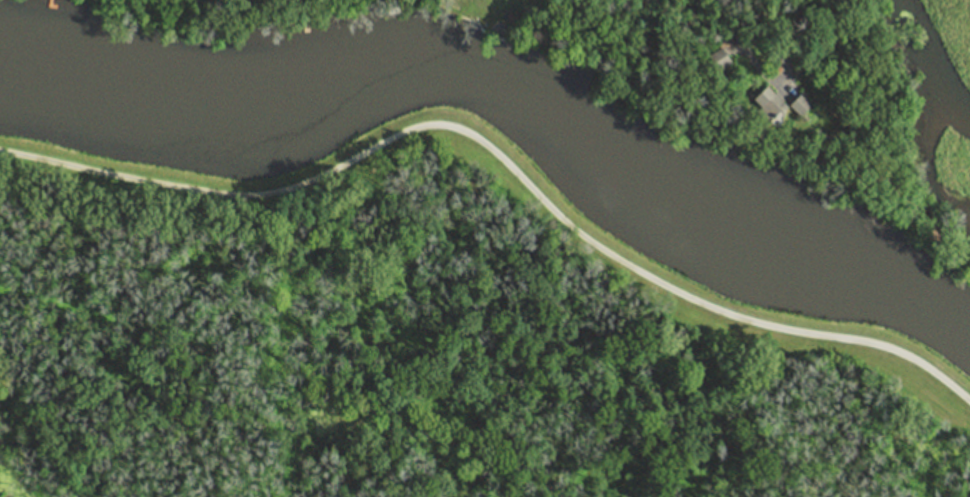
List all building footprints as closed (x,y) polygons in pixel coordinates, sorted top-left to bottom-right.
[(722,46),(730,63),(715,70),(707,53),(722,46)] [(765,85),(785,107),(765,125),(752,111),(756,107),(749,100),(765,85)] [(801,90),(786,104),(798,116),(810,105),(805,100),(809,97),(801,90)]
